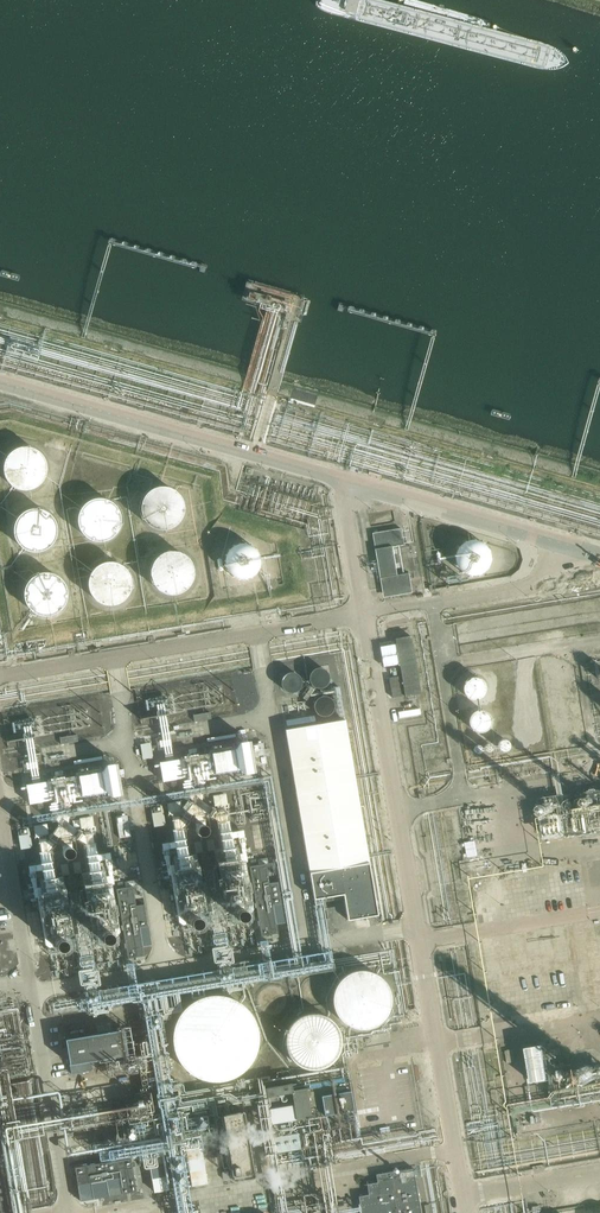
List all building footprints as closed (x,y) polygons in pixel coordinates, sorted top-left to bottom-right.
[(490,43),(487,54),(521,65),(523,60),(521,60),(523,53),(490,43)] [(46,470),(46,469),(46,465),(45,461),(42,457),(40,454),(36,451),(32,449),(28,448),(23,448),(18,448),(15,450),(12,452),(8,455),(6,458),(4,461),(3,465),(3,470),(3,474),(5,478),(7,482),(10,485),(13,488),(17,489),(21,491),(26,491),(31,490),(34,489),(37,487),(40,484),(43,481),(44,478),(46,474),(46,470)] [(185,510),(184,505),(183,502),(181,497),(179,494),(175,490),(172,489),(168,487),(163,486),(158,486),(154,488),(150,490),(146,492),(143,496),(140,500),(139,505),(138,509),(139,513),(140,518),(142,522),(145,526),(148,529),(152,531),(157,532),(162,533),(166,532),(171,531),(175,528),(178,526),(181,523),(183,519),(184,515),(185,510)] [(119,520),(119,516),(118,512),(116,508),(113,505),(110,502),(106,500),(101,499),(97,499),(92,499),(89,501),(85,503),(83,505),(80,508),(78,512),(77,516),(77,520),(77,525),(79,529),(81,532),(83,535),(87,538),(90,540),(93,541),(97,541),(101,541),(106,540),(109,538),(113,535),(116,532),(118,529),(119,525),(119,520)] [(56,530),(56,526),(55,522),(53,518),(50,514),(47,512),(44,510),(40,509),(35,508),(32,508),(27,509),(23,511),(19,514),(16,518),(14,521),(13,525),(13,529),(13,534),(14,538),(16,541),(19,545),(21,547),(25,549),(29,551),(34,552),(37,551),(42,550),(46,549),(50,545),(53,542),(55,538),(56,534),(56,530)] [(401,531),(373,536),(383,598),(412,594),(409,575),(396,577),(392,548),(404,546),(401,531)] [(257,564),(257,563),(256,558),(255,554),(253,550),(249,546),(245,543),(242,542),(236,540),(233,540),(228,541),(224,542),(220,545),(217,548),(214,551),(212,556),(211,560),(211,564),(212,568),(213,573),(215,576),(218,580),(222,583),(227,585),(231,586),(235,586),(239,586),(244,584),(250,580),(253,576),(255,572),(256,568),(257,564)] [(489,561),(489,560),(488,558),(488,554),(486,551),(484,548),(482,546),(479,545),(476,544),(472,543),(469,543),(466,544),(463,546),(459,548),(457,551),(456,554),(455,557),(455,560),(455,563),(456,566),(457,569),(459,572),(462,574),(465,576),(468,577),(471,577),(474,577),(477,576),(481,575),(483,573),(486,570),(487,567),(488,564),(489,561)] [(194,573),(194,568),(192,563),(189,558),(186,555),(182,552),(179,550),(174,549),(170,549),(166,550),(161,551),(157,554),(153,557),(150,561),(149,565),(148,569),(147,573),(148,578),(149,582),(151,586),(154,589),(157,592),(162,595),(168,596),(172,596),(176,596),(180,594),(185,592),(188,589),(190,586),(193,582),(194,577),(194,573)] [(131,582),(130,577),(129,573),(127,569),(124,566),(121,564),(118,562),(115,561),(110,560),(106,560),(101,562),(97,564),(94,566),(91,569),(89,573),(88,577),(87,581),(87,585),(88,589),(91,593),(93,596),(96,599),(99,601),(103,603),(108,604),(112,603),(116,602),(120,600),(124,598),(127,595),(129,590),(130,586),(131,582)] [(67,595),(67,591),(66,587),(64,583),(61,580),(58,577),(55,575),(52,574),(46,573),(43,574),(38,575),(34,577),(31,579),(28,583),(26,586),(25,590),(24,595),(24,598),(25,602),(27,606),(29,609),(32,611),(36,614),(39,615),(44,616),(49,616),(53,615),(56,614),(60,611),(63,607),(65,604),(67,600),(67,595)] [(396,641),(397,648),(401,678),(389,679),(393,700),(420,695),(411,639),(396,641)] [(330,684),(325,668),(310,673),(316,689),(330,684)] [(283,688),(297,691),(300,674),(286,672),(283,688)] [(233,677),(239,711),(261,707),(255,673),(233,677)] [(486,689),(486,687),(485,684),(484,682),(482,681),(478,678),(474,678),(470,679),(466,681),(464,685),(463,687),(463,690),(464,692),(465,694),(467,698),(469,699),(471,700),(476,700),(480,699),(483,697),(485,694),(486,689)] [(332,687),(318,688),(319,715),(334,714),(332,687)] [(490,722),(490,717),(488,715),(487,713),(484,711),(482,710),(478,710),(473,711),(471,712),(469,714),(468,715),(467,718),(466,722),(467,726),(470,730),(474,733),(478,734),(481,734),(483,733),(487,731),(489,727),(490,722)] [(344,721),(284,731),(313,901),(343,896),(347,921),(377,916),(344,721)] [(160,762),(163,781),(195,777),(195,775),(243,769),(243,773),(256,772),(252,740),(237,742),(236,734),(209,738),(210,745),(178,749),(179,759),(160,762)] [(152,743),(142,744),(143,758),(153,757),(152,743)] [(102,771),(81,774),(84,796),(110,792),(111,796),(123,795),(118,762),(101,765),(102,771)] [(599,824),(599,793),(536,803),(541,834),(599,824)] [(244,830),(231,832),(230,823),(221,824),(224,849),(231,848),(229,838),(245,836),(244,830)] [(172,876),(179,920),(188,910),(195,916),(192,899),(200,906),(211,904),(210,895),(212,898),(217,893),(216,889),(213,886),(212,878),(210,880),(209,878),(207,868),(204,872),(197,865),(192,870),(189,854),(215,851),(213,839),(187,843),(185,829),(174,831),(175,841),(164,843),(169,872),(165,877),(172,876)] [(255,853),(274,853),(274,831),(254,832),(255,853)] [(277,923),(285,922),(279,881),(270,882),(267,863),(251,866),(262,936),(279,933),(277,923)] [(126,887),(118,888),(128,958),(146,956),(144,946),(152,945),(146,903),(137,905),(135,888),(136,888),(135,880),(126,881),(126,887)] [(388,998),(388,992),(386,987),(384,982),(380,977),(375,974),(370,971),(365,970),(359,969),(353,970),(349,972),(344,975),(340,978),(336,982),(334,988),(332,993),(332,998),(332,1004),(334,1009),(337,1014),(340,1018),(344,1021),(349,1024),(355,1026),(360,1026),(365,1026),(371,1024),(376,1021),(380,1018),(384,1013),(386,1008),(388,1003),(388,998)] [(327,991),(326,986),(325,984),(324,982),(322,980),(320,979),(317,978),(314,978),(311,978),(309,979),(307,980),(305,982),(303,984),(302,986),(302,991),(302,995),(303,997),(305,999),(307,1001),(309,1002),(311,1003),(314,1003),(316,1003),(319,1002),(322,1001),(324,1000),(326,996),(327,991)] [(287,1002),(287,999),(286,996),(283,991),(281,990),(278,988),(275,987),(272,986),(269,987),(267,987),(265,988),(262,990),(260,992),(258,995),(257,998),(257,1001),(257,1004),(258,1007),(261,1012),(263,1014),(266,1015),(268,1016),(271,1017),(274,1016),(277,1016),(280,1014),(282,1013),(284,1011),(285,1008),(286,1005),(287,1002)] [(258,1039),(258,1038),(258,1030),(255,1022),(252,1015),(250,1012),(246,1008),(240,1003),(233,998),(225,995),(217,994),(208,995),(199,997),(192,1000),(187,1004),(184,1006),(179,1012),(175,1019),(172,1027),(171,1032),(171,1036),(171,1045),(172,1050),(174,1054),(177,1061),(183,1068),(189,1074),(197,1078),(205,1081),(214,1082),(222,1081),(231,1079),(238,1075),(245,1070),(251,1063),(253,1059),(255,1054),(257,1047),(258,1039)] [(343,1042),(342,1035),(341,1030),(338,1025),(334,1021),(329,1017),(324,1014),(319,1013),(313,1012),(307,1013),(302,1015),(297,1018),(293,1022),(290,1026),(287,1031),(286,1036),(285,1042),(286,1048),(288,1053),(290,1058),(294,1063),(298,1066),(304,1069),(309,1070),(314,1071),(320,1070),(325,1068),(330,1066),(334,1063),(338,1058),(341,1053),(342,1048),(343,1042)] [(72,1075),(92,1072),(90,1061),(128,1055),(124,1030),(66,1040),(72,1075)] [(533,1046),(540,1077),(563,1072),(556,1040),(533,1046)] [(495,1048),(498,1067),(509,1065),(506,1046),(495,1048)] [(350,1082),(293,1091),(292,1084),(265,1088),(271,1124),(354,1111),(350,1082)] [(234,1178),(254,1175),(244,1111),(223,1114),(234,1178)] [(277,1150),(300,1149),(299,1134),(276,1135),(277,1150)] [(0,1150),(0,1212),(10,1212),(0,1150)] [(205,1153),(190,1153),(190,1185),(206,1185),(205,1153)] [(78,1185),(119,1178),(122,1194),(136,1191),(131,1159),(75,1168),(78,1185)] [(359,1197),(362,1212),(420,1212),(414,1169),(376,1175),(378,1184),(367,1185),(369,1195),(359,1197)] [(165,1175),(153,1177),(156,1192),(167,1190),(165,1175)]
